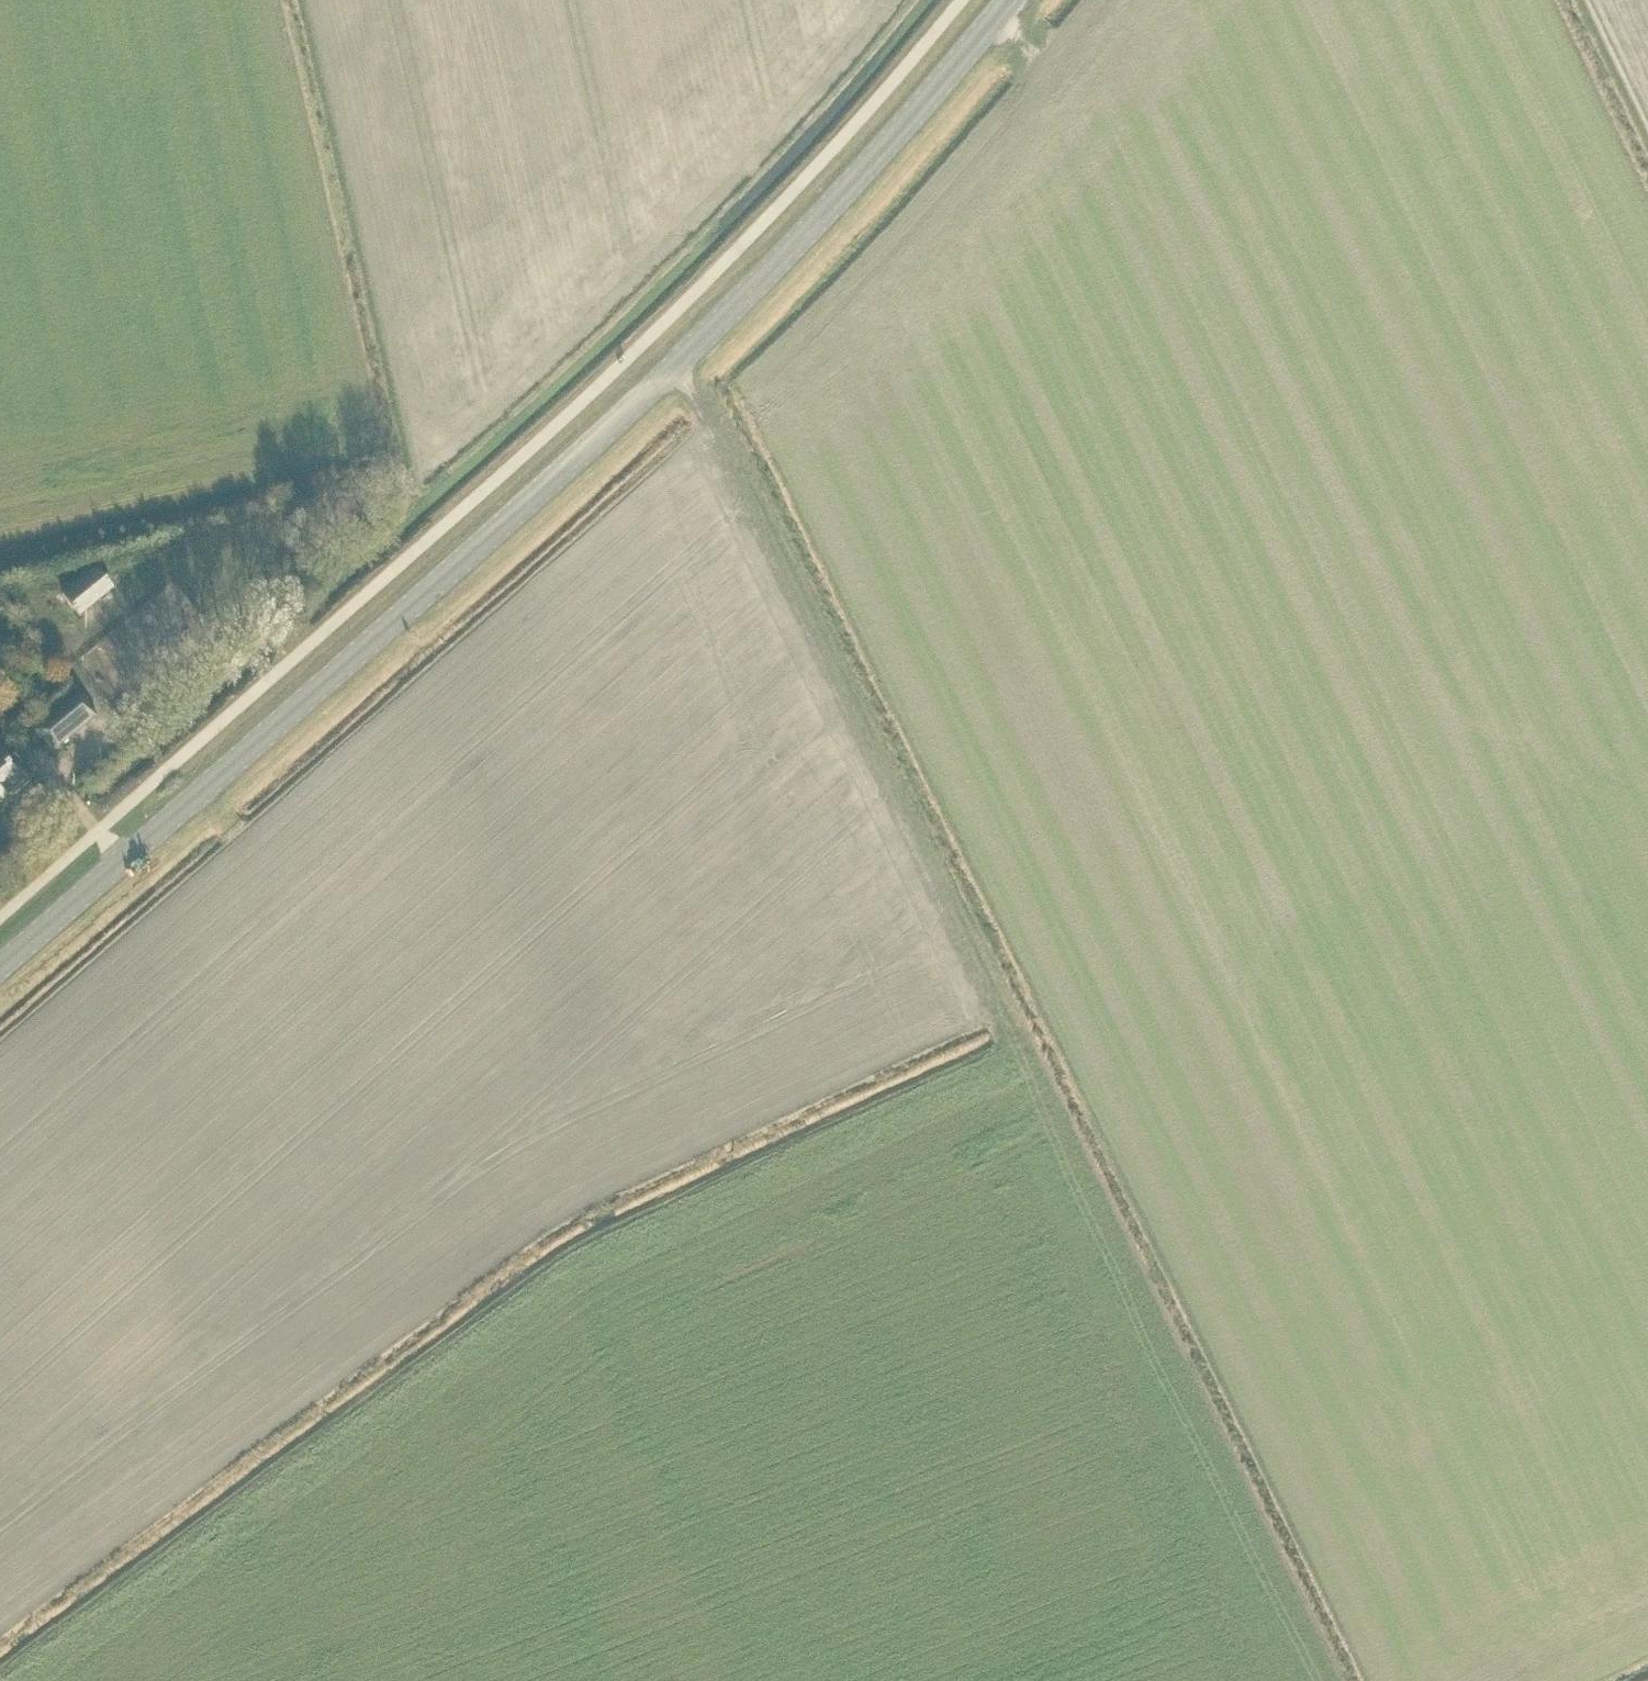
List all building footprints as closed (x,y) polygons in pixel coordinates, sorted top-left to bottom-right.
[(77,696),(34,732),(52,755),(96,718),(77,696)] [(0,755),(0,808),(2,806),(2,808),(12,800),(11,799),(30,783),(4,752),(0,755)]
